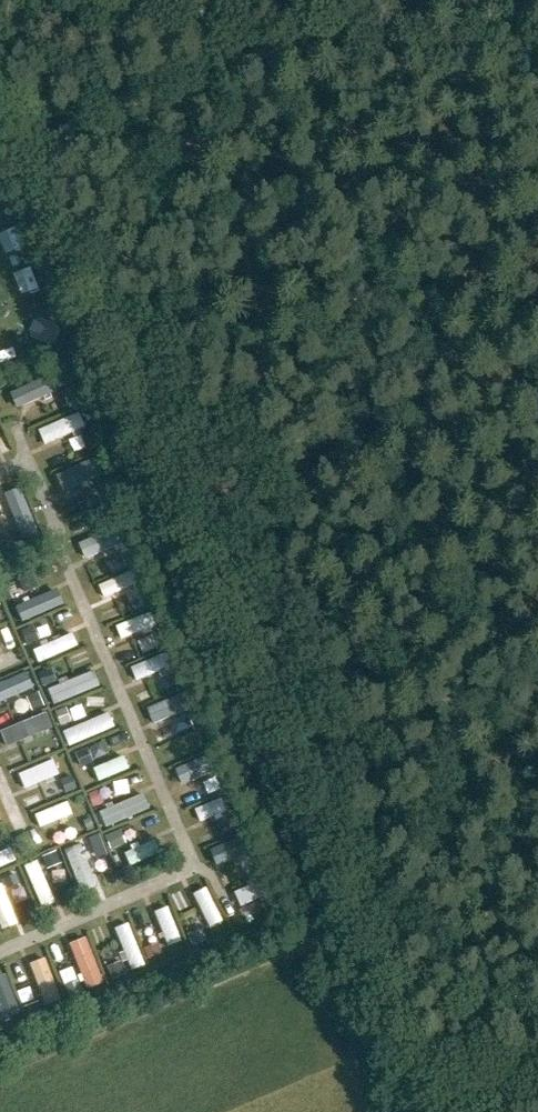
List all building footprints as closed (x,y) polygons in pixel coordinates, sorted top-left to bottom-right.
[(81,397),(75,384),(60,391),(66,404),(81,397)] [(55,442),(92,432),(87,415),(51,425),(55,442)] [(83,436),(91,451),(103,445),(96,430),(83,436)] [(71,471),(75,485),(118,471),(113,457),(71,471)] [(119,491),(112,476),(100,481),(107,496),(119,491)] [(12,541),(13,527),(1,526),(0,538),(0,540),(12,541)] [(141,558),(135,545),(122,550),(129,564),(141,558)] [(116,599),(152,586),(146,570),(110,582),(116,599)] [(19,581),(23,592),(38,585),(33,574),(19,581)] [(160,601),(154,588),(144,593),(150,606),(160,601)] [(62,589),(28,601),(34,617),(68,605),(62,589)] [(21,630),(27,645),(39,640),(33,625),(21,630)] [(51,628),(51,640),(67,641),(68,629),(51,628)] [(172,643),(166,628),(153,634),(159,648),(172,643)] [(192,681),(186,666),(173,672),(180,687),(192,681)] [(37,673),(49,702),(57,699),(54,692),(53,693),(49,684),(57,680),(52,667),(37,673)] [(71,696),(104,687),(99,670),(66,679),(71,696)] [(39,689),(31,671),(0,684),(0,706),(39,689)] [(166,720),(209,704),(203,688),(160,705),(166,720)] [(45,706),(38,690),(26,696),(32,711),(45,706)] [(56,711),(62,727),(73,722),(67,706),(56,711)] [(210,725),(203,708),(190,714),(197,730),(210,725)] [(77,743),(123,726),(117,710),(71,726),(77,743)] [(50,714),(9,723),(12,741),(54,732),(50,714)] [(62,747),(56,733),(45,738),(51,751),(62,747)] [(76,751),(83,767),(96,762),(89,745),(76,751)] [(188,767),(194,783),(233,768),(227,751),(188,767)] [(107,779),(138,768),(133,752),(102,764),(107,779)] [(25,767),(30,783),(63,773),(59,758),(25,767)] [(236,784),(230,769),(218,775),(224,789),(236,784)] [(64,785),(69,793),(79,788),(74,779),(64,785)] [(114,824),(158,806),(152,790),(108,808),(114,824)] [(213,823),(239,811),(232,795),(205,807),(213,823)] [(48,825),(81,812),(75,796),(42,809),(48,825)] [(252,825),(247,812),(235,817),(240,830),(252,825)] [(126,844),(119,828),(107,834),(113,849),(126,844)] [(224,844),(228,860),(262,851),(258,835),(224,844)] [(65,848),(69,858),(82,852),(78,842),(65,848)] [(0,849),(0,866),(23,861),(19,845),(0,849)] [(41,857),(46,869),(61,862),(56,850),(41,857)] [(5,879),(9,887),(22,881),(18,873),(5,879)] [(287,897),(272,903),(276,912),(290,907),(287,897)] [(247,920),(240,907),(228,914),(236,927),(247,920)] [(187,933),(192,947),(208,940),(202,927),(187,933)] [(95,936),(81,940),(93,975),(107,970),(95,936)] [(162,954),(157,941),(144,946),(148,959),(162,954)] [(38,956),(51,1001),(67,996),(53,952),(38,956)] [(5,994),(19,989),(8,957),(0,960),(0,979),(5,994)] [(108,966),(114,979),(129,972),(123,960),(108,966)] [(64,980),(70,995),(85,989),(79,974),(64,980)] [(24,1006),(29,1019),(43,1013),(38,1000),(24,1006)]
